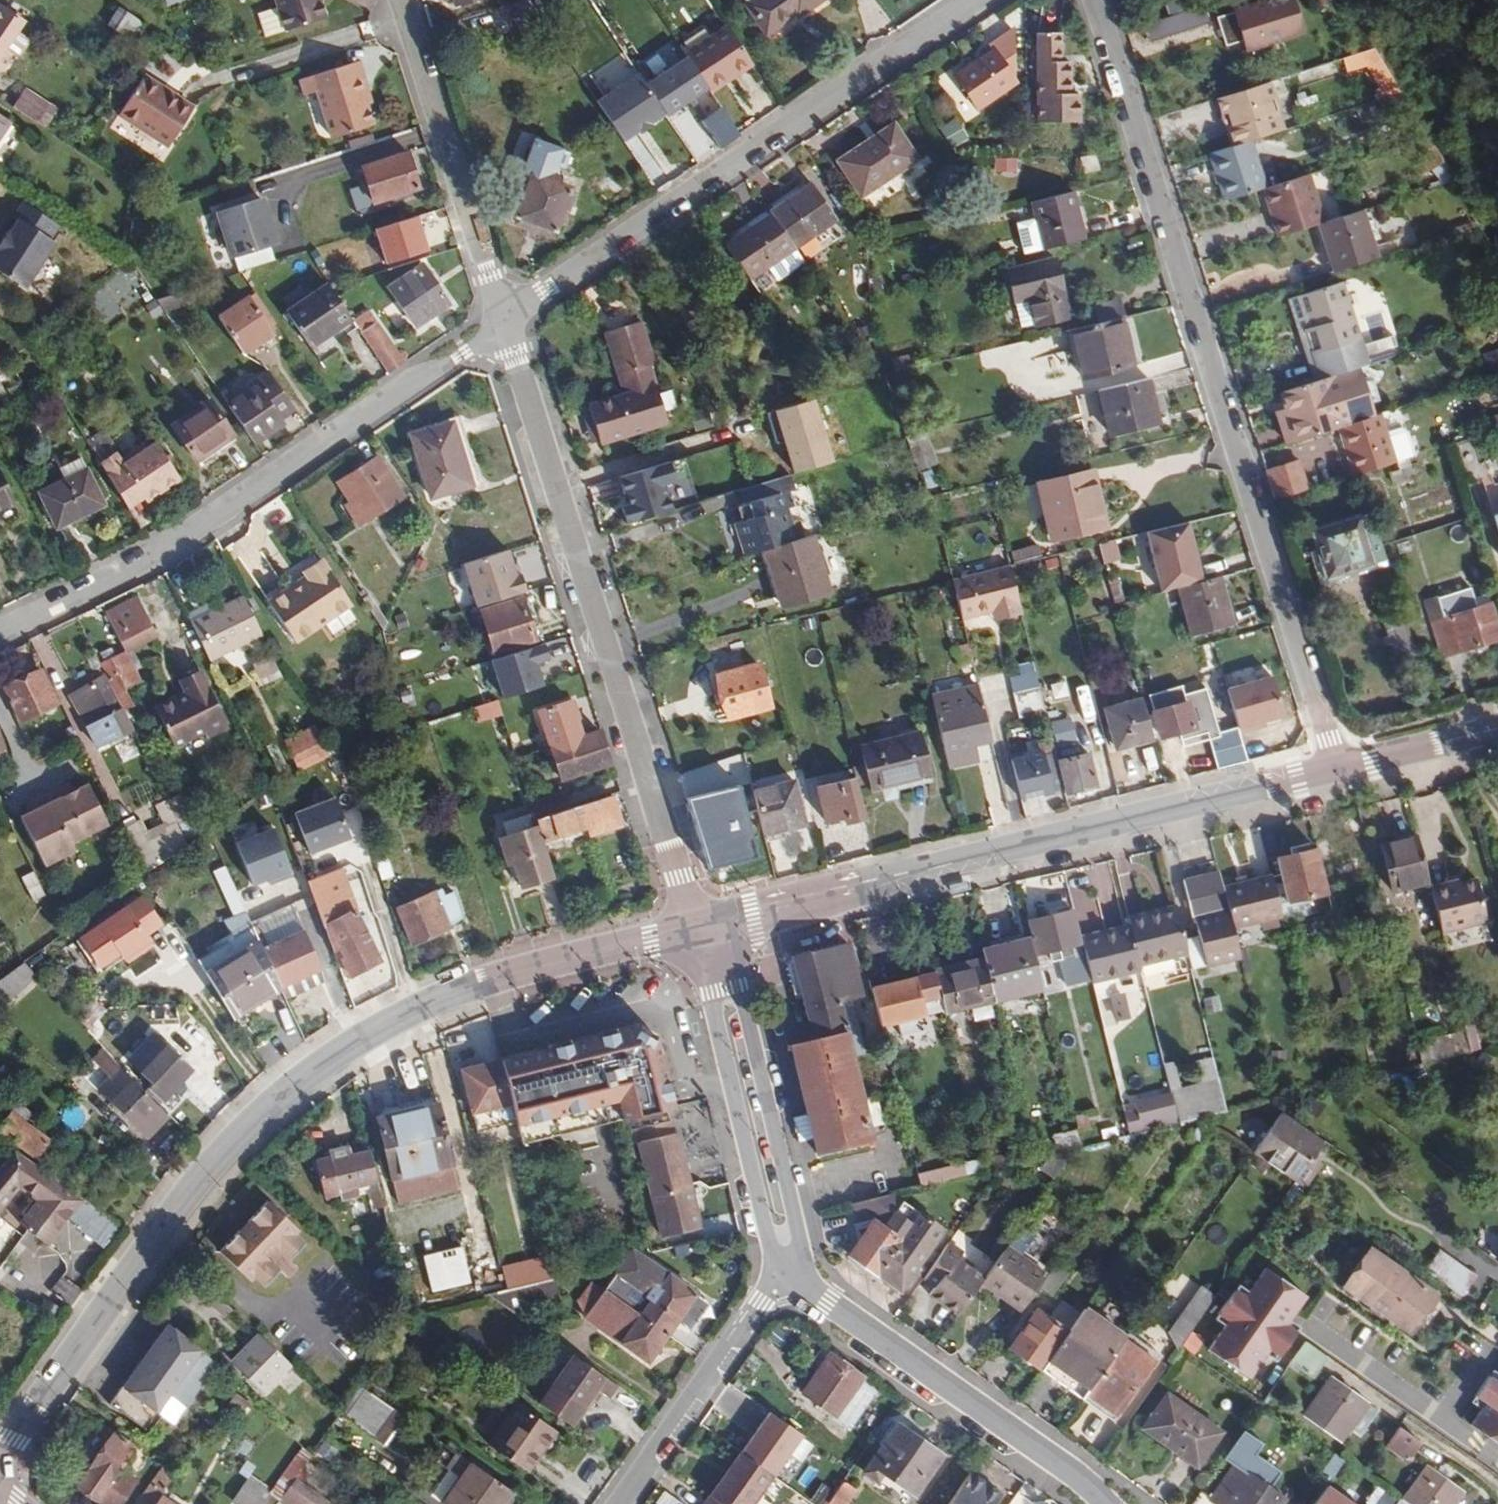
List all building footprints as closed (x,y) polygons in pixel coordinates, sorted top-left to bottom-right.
[(319,0),(276,0),(278,8),(259,14),(266,37),(325,20),(319,2),(319,0)] [(516,34),(542,22),(527,0),(522,0),(499,7),(516,34)] [(746,4),(745,5),(766,36),(796,16),(797,18),(824,0),(743,0),(746,4)] [(1225,56),(1299,33),(1289,0),(1269,0),(1213,17),(1225,56)] [(25,20),(0,4),(0,73),(1,73),(13,54),(6,50),(25,20)] [(1148,41),(1208,24),(1203,6),(1142,23),(1148,41)] [(130,39),(141,22),(119,8),(108,24),(130,39)] [(494,9),(469,18),(475,35),(500,26),(494,9)] [(680,48),(662,23),(657,26),(652,30),(673,59),(683,52),(680,48)] [(712,37),(703,25),(687,35),(691,41),(680,48),(683,52),(685,56),(712,37)] [(685,56),(699,76),(708,89),(730,74),(732,77),(752,64),(727,27),(712,37),(685,56)] [(1015,83),(1007,72),(1013,68),(1012,30),(989,46),(992,51),(955,77),(979,110),(1015,83)] [(1069,95),(1068,62),(1060,62),(1059,34),(1037,34),(1038,122),(1078,122),(1077,95),(1069,95)] [(1378,92),(1382,100),(1401,94),(1385,66),(1383,67),(1372,48),(1342,57),(1347,70),(1367,64),(1381,90),(1378,92)] [(317,92),(332,139),(373,126),(353,63),(300,80),(305,96),(317,92)] [(118,116),(168,148),(192,112),(162,93),(165,89),(144,75),(118,116)] [(725,114),(708,89),(699,76),(685,85),(695,99),(676,112),(693,136),(725,114)] [(1223,126),(1268,112),(1270,116),(1282,112),(1277,94),(1287,90),(1283,77),(1260,84),(1264,96),(1218,111),(1223,126)] [(194,108),(165,89),(162,93),(192,112),(194,108)] [(45,108),(21,92),(12,107),(36,122),(45,108)] [(1401,94),(1382,100),(1377,102),(1383,122),(1412,113),(1401,94)] [(0,116),(0,140),(11,123),(0,116)] [(949,148),(966,140),(954,118),(938,126),(949,148)] [(836,162),(860,198),(918,160),(894,124),(836,162)] [(658,160),(640,134),(625,144),(643,170),(658,160)] [(1427,138),(1407,144),(1425,174),(1443,164),(1427,138)] [(1262,189),(1265,189),(1251,141),(1209,154),(1224,201),(1262,189)] [(375,203),(418,189),(407,153),(363,167),(369,185),(351,190),(359,216),(377,210),(375,203)] [(1078,158),(1083,175),(1100,171),(1095,154),(1078,158)] [(1017,157),(994,157),(994,172),(1017,171),(1017,157)] [(531,173),(515,218),(556,232),(572,188),(559,184),(561,179),(560,175),(555,170),(549,170),(545,173),(544,178),(531,173)] [(1265,189),(1262,189),(1277,237),(1323,223),(1308,175),(1265,189)] [(769,212),(770,215),(794,250),(837,221),(811,184),(769,212)] [(1072,192),(1031,202),(1036,222),(1016,227),(1023,255),(1084,240),(1072,192)] [(264,198),(216,212),(230,257),(277,243),(264,198)] [(23,203),(14,217),(18,220),(10,233),(8,232),(0,243),(0,272),(25,289),(55,243),(50,239),(58,226),(23,203)] [(1318,225),(1333,272),(1376,258),(1361,211),(1318,225)] [(794,250),(770,215),(724,246),(748,281),(794,250)] [(1474,227),(1472,222),(1453,228),(1454,234),(1474,227)] [(1056,257),(1006,269),(1015,305),(1029,302),(1034,325),(1035,328),(1071,320),(1056,257)] [(387,287),(415,329),(450,306),(422,264),(387,287)] [(1352,319),(1340,282),(1298,296),(1288,299),(1298,332),(1302,330),(1319,381),(1324,380),(1349,372),(1367,366),(1364,356),(1352,319)] [(317,358),(345,339),(340,331),(353,322),(328,285),(287,313),(317,358)] [(206,299),(197,286),(157,300),(165,312),(206,299)] [(270,334),(247,298),(218,317),(242,353),(270,334)] [(1034,325),(1029,302),(1015,305),(1021,328),(1034,325)] [(1395,346),(1383,309),(1352,319),(1364,356),(1395,346)] [(358,330),(389,374),(405,363),(369,311),(353,322),(358,330)] [(1121,318),(1072,330),(1083,379),(1133,367),(1121,318)] [(667,424),(650,366),(655,365),(642,321),(605,333),(623,395),(588,405),(600,444),(667,424)] [(358,330),(353,322),(340,331),(345,339),(358,330)] [(1302,330),(1298,332),(1312,383),(1319,381),(1302,330)] [(894,373),(916,368),(912,355),(891,361),(894,373)] [(1493,377),(1497,376),(1497,355),(1487,358),(1493,377)] [(1297,441),(1338,428),(1339,428),(1364,419),(1349,372),(1324,380),(1319,381),(1312,383),(1282,393),(1297,441)] [(279,420),(294,409),(269,374),(255,383),(257,387),(229,407),(254,444),(282,424),(279,420)] [(1148,379),(1099,390),(1109,435),(1154,424),(1148,399),(1153,398),(1148,379)] [(821,423),(843,415),(837,395),(814,403),(821,423)] [(197,462),(233,437),(209,401),(172,426),(197,462)] [(712,425),(709,413),(676,424),(679,435),(712,425)] [(1481,420),(1485,433),(1497,429),(1497,414),(1481,420)] [(1364,419),(1339,428),(1338,428),(1353,475),(1385,466),(1394,462),(1379,415),(1364,419)] [(471,486),(452,423),(411,436),(430,498),(471,486)] [(936,462),(924,433),(906,437),(918,469),(936,462)] [(146,502),(181,480),(156,442),(124,463),(117,453),(100,464),(127,508),(143,498),(146,502)] [(404,495),(378,456),(348,476),(362,498),(349,506),(345,509),(357,526),(404,495)] [(86,470),(81,458),(59,468),(64,480),(86,470)] [(1264,469),(1275,500),(1306,489),(1296,458),(1264,469)] [(1407,458),(1394,462),(1385,466),(1390,484),(1413,477),(1407,458)] [(683,508),(669,460),(614,477),(628,524),(683,508)] [(15,501),(0,470),(0,509),(15,501)] [(56,528),(104,505),(86,470),(64,480),(39,493),(56,528)] [(1093,471),(1037,485),(1051,541),(1107,528),(1093,471)] [(733,561),(764,551),(805,539),(800,522),(793,524),(788,509),(795,507),(790,492),(795,490),(790,475),(740,491),(745,505),(737,507),(742,522),(723,527),(733,561)] [(335,485),(349,506),(362,498),(348,476),(335,485)] [(1482,489),(1497,537),(1497,484),(1482,489)] [(1385,561),(1371,513),(1359,517),(1358,516),(1310,530),(1325,579),(1385,561)] [(1177,588),(1219,577),(1205,518),(1169,527),(1179,572),(1173,573),(1177,588)] [(805,539),(764,551),(781,607),(830,593),(812,536),(805,539)] [(1120,561),(1115,540),(1098,544),(1103,565),(1120,561)] [(1013,562),(1037,555),(1034,545),(1010,552),(1013,562)] [(511,547),(460,563),(473,607),(524,591),(511,547)] [(329,562),(325,565),(321,558),(303,570),(307,577),(299,582),(301,584),(289,592),(282,590),(272,597),(270,604),(295,641),(352,604),(341,588),(344,586),(329,562)] [(961,620),(991,613),(993,622),(1021,616),(1009,566),(951,580),(961,620)] [(1107,580),(1114,605),(1125,602),(1118,577),(1107,580)] [(1220,577),(1219,577),(1177,588),(1189,635),(1233,624),(1220,577)] [(1497,639),(1497,624),(1491,603),(1488,604),(1476,608),(1473,598),(1469,588),(1436,598),(1443,619),(1437,621),(1448,655),(1497,639)] [(1488,604),(1485,594),(1473,598),(1476,608),(1488,604)] [(209,662),(262,636),(243,597),(190,623),(209,662)] [(536,643),(522,599),(482,612),(496,656),(536,643)] [(1125,602),(1114,605),(1117,616),(1136,611),(1133,600),(1125,602)] [(113,682),(136,671),(127,652),(132,649),(156,637),(141,605),(131,609),(134,614),(113,625),(125,652),(104,662),(113,682)] [(134,614),(131,609),(110,620),(113,625),(134,614)] [(1416,656),(1402,612),(1382,618),(1397,662),(1416,656)] [(127,652),(136,671),(142,668),(132,649),(127,652)] [(532,649),(492,660),(502,698),(542,687),(532,649)] [(1199,666),(1195,651),(1180,655),(1184,670),(1199,666)] [(270,657),(251,661),(254,677),(273,673),(270,657)] [(141,681),(136,671),(113,682),(104,662),(99,664),(105,676),(123,713),(135,707),(126,689),(141,681)] [(716,676),(729,719),(770,707),(758,664),(716,676)] [(21,722),(57,704),(40,671),(4,688),(21,722)] [(185,694),(155,708),(173,747),(203,733),(206,738),(227,728),(201,672),(179,682),(185,694)] [(123,713),(105,676),(71,695),(89,726),(85,728),(95,747),(131,730),(123,713)] [(1231,735),(1281,721),(1268,676),(1218,689),(1231,735)] [(978,687),(932,698),(948,769),(979,762),(974,740),(990,736),(978,687)] [(1012,693),(1019,720),(1045,713),(1039,687),(1012,693)] [(1188,702),(1166,708),(1162,694),(1148,698),(1160,738),(1195,728),(1188,702)] [(528,697),(507,704),(512,720),(533,714),(528,697)] [(1105,711),(1117,750),(1153,739),(1141,700),(1105,711)] [(550,748),(558,745),(568,778),(612,764),(601,730),(580,737),(574,719),(575,718),(570,701),(539,711),(550,748)] [(508,739),(496,702),(473,709),(486,747),(508,739)] [(315,725),(281,740),(295,772),(329,756),(315,725)] [(1049,728),(1055,753),(1064,789),(1065,794),(1096,786),(1088,753),(1069,758),(1061,725),(1049,728)] [(871,791),(930,777),(919,732),(861,747),(871,791)] [(568,778),(558,745),(550,748),(561,780),(568,778)] [(800,768),(796,752),(785,754),(790,771),(800,768)] [(1064,789),(1055,753),(1044,756),(1043,754),(1012,761),(1021,800),(1064,789)] [(146,780),(131,787),(140,806),(155,799),(146,780)] [(818,789),(826,822),(843,818),(845,823),(866,818),(856,780),(818,789)] [(806,825),(794,782),(753,793),(764,836),(806,825)] [(83,785),(11,817),(35,870),(68,855),(64,846),(103,829),(83,785)] [(710,866),(755,857),(739,787),(689,798),(710,866)] [(535,820),(569,809),(564,793),(530,804),(535,820)] [(179,794),(165,800),(175,820),(189,813),(179,794)] [(611,796),(579,806),(586,828),(589,836),(621,826),(611,796)] [(333,797),(295,813),(311,853),(350,838),(333,797)] [(175,820),(165,800),(160,802),(173,832),(137,848),(147,872),(187,844),(175,820)] [(537,827),(542,842),(586,828),(579,806),(569,809),(535,820),(537,827)] [(293,872),(273,825),(236,841),(257,888),(293,872)] [(554,877),(542,842),(537,827),(499,840),(507,864),(513,862),(521,888),(554,877)] [(1314,843),(1316,850),(1324,883),(1366,872),(1369,887),(1376,885),(1363,831),(1314,843)] [(1428,883),(1416,838),(1381,846),(1392,892),(1428,883)] [(314,869),(352,857),(347,842),(309,854),(314,869)] [(1324,883),(1316,850),(1276,860),(1286,903),(1327,893),(1324,883)] [(376,862),(381,880),(392,876),(386,859),(376,862)] [(245,912),(225,867),(214,872),(235,917),(245,912)] [(307,882),(317,908),(324,927),(328,925),(345,958),(342,960),(350,977),(379,962),(356,914),(340,869),(307,882)] [(46,895),(34,871),(20,878),(32,902),(46,895)] [(1240,957),(1233,928),(1223,888),(1219,873),(1183,882),(1192,918),(1194,917),(1199,936),(1184,940),(1188,955),(1191,969),(1240,957)] [(1223,888),(1233,928),(1261,921),(1263,930),(1277,926),(1275,917),(1281,916),(1271,876),(1244,882),(1243,878),(1235,880),(1236,884),(1223,888)] [(1440,932),(1485,921),(1475,880),(1460,884),(1451,886),(1450,883),(1429,889),(1440,932)] [(412,944),(463,922),(452,894),(444,898),(441,891),(398,910),(412,944)] [(1373,1006),(1346,895),(1330,899),(1357,1010),(1373,1006)] [(142,896),(81,937),(101,966),(122,952),(125,957),(150,940),(146,935),(162,924),(142,896)] [(1177,910),(1176,906),(1159,910),(1160,914),(1177,910)] [(1127,918),(1129,926),(1139,967),(1188,955),(1184,940),(1177,910),(1160,914),(1159,910),(1127,918)] [(235,917),(225,922),(235,939),(198,960),(233,1019),(281,989),(280,986),(263,949),(245,912),(235,917)] [(1072,912),(1030,923),(1038,954),(1080,944),(1072,912)] [(1139,967),(1129,926),(1099,933),(1100,939),(1082,943),(1092,984),(1141,972),(1139,967)] [(304,931),(263,949),(280,986),(321,968),(304,931)] [(1100,939),(1099,933),(1080,937),(1082,943),(1100,939)] [(101,966),(81,937),(76,941),(99,975),(125,957),(122,952),(101,966)] [(1029,939),(981,951),(984,963),(993,1002),(1042,990),(1029,939)] [(150,940),(125,957),(128,961),(153,944),(150,940)] [(813,1042),(791,1047),(808,1116),(813,1139),(817,1153),(871,1140),(868,1128),(883,1125),(877,1098),(861,1101),(838,1001),(861,996),(849,946),(794,959),(787,968),(794,996),(802,994),(813,1042)] [(37,975),(25,963),(0,980),(0,1008),(37,975)] [(993,1002),(984,963),(935,975),(945,1014),(993,1002)] [(280,986),(281,989),(285,999),(326,981),(321,968),(280,986)] [(872,989),(881,1027),(926,1015),(916,978),(872,989)] [(105,1006),(94,997),(77,1017),(88,1026),(105,1006)] [(637,1026),(595,1035),(617,1119),(672,1105),(655,1036),(637,1026)] [(192,1071),(153,1033),(128,1059),(153,1083),(149,1087),(163,1101),(192,1071)] [(595,1035),(499,1060),(515,1122),(521,1144),(617,1119),(595,1035)] [(170,1116),(110,1053),(101,1061),(114,1074),(97,1090),(144,1140),(170,1116)] [(515,1122),(499,1060),(460,1070),(476,1132),(515,1122)] [(1182,1090),(1175,1063),(1164,1067),(1170,1093),(1182,1090)] [(1178,1124),(1227,1112),(1219,1081),(1182,1090),(1170,1093),(1171,1095),(1178,1124)] [(1178,1124),(1171,1095),(1135,1104),(1137,1114),(1125,1117),(1127,1127),(1130,1136),(1147,1132),(1178,1124)] [(459,1188),(437,1102),(436,1103),(435,1098),(377,1112),(378,1117),(376,1117),(397,1203),(459,1188)] [(36,1159),(50,1141),(12,1113),(0,1129),(0,1131),(36,1159)] [(1324,1143),(1281,1113),(1252,1154),(1303,1189),(1316,1171),(1308,1165),(1324,1143)] [(813,1139),(808,1116),(793,1119),(798,1143),(813,1139)] [(700,1230),(676,1134),(673,1135),(670,1122),(636,1130),(663,1239),(700,1230)] [(1123,1138),(1130,1136),(1127,1127),(1121,1129),(1123,1138)] [(1047,1138),(1051,1156),(1057,1154),(1074,1150),(1081,1148),(1077,1130),(1047,1138)] [(1147,1132),(1130,1136),(1123,1138),(1118,1139),(1135,1149),(1147,1132)] [(329,1156),(339,1194),(340,1199),(357,1196),(355,1188),(376,1183),(368,1150),(349,1155),(347,1147),(328,1151),(329,1156)] [(0,1167),(0,1210),(18,1189),(37,1201),(20,1224),(47,1245),(68,1218),(83,1198),(14,1150),(0,1167)] [(1057,1154),(1051,1156),(1040,1171),(1053,1180),(1074,1150),(1057,1154)] [(324,1198),(339,1194),(329,1156),(315,1159),(324,1198)] [(915,1172),(917,1185),(977,1177),(975,1163),(915,1172)] [(849,1206),(870,1227),(874,1209),(884,1210),(893,1218),(903,1203),(891,1195),(849,1206)] [(127,1230),(83,1198),(68,1218),(113,1249),(127,1230)] [(250,1282),(253,1278),(263,1287),(279,1270),(273,1264),(282,1254),(288,1260),(305,1243),(295,1234),(299,1230),(276,1209),(278,1207),(271,1201),(269,1202),(267,1200),(248,1221),(260,1233),(251,1243),(239,1231),(218,1252),(250,1282)] [(870,1227),(850,1256),(899,1291),(941,1230),(903,1203),(893,1218),(884,1210),(874,1209),(870,1227)] [(383,1226),(395,1275),(426,1268),(414,1219),(383,1226)] [(260,1233),(248,1221),(239,1231),(251,1243),(260,1233)] [(980,1284),(983,1280),(957,1262),(962,1255),(947,1245),(930,1269),(942,1278),(929,1296),(958,1316),(980,1284)] [(1006,1247),(983,1280),(1011,1300),(1008,1303),(1021,1312),(1047,1276),(1006,1247)] [(1439,1295),(1370,1247),(1341,1288),(1410,1337),(1439,1295)] [(605,1291),(668,1335),(677,1322),(691,1332),(711,1304),(634,1249),(605,1291)] [(506,1291),(555,1278),(550,1258),(501,1270),(506,1291)] [(1443,1287),(1455,1269),(1439,1258),(1427,1276),(1443,1287)] [(1250,1388),(1294,1325),(1288,1321),(1304,1297),(1260,1266),(1242,1292),(1233,1286),(1208,1321),(1217,1328),(1200,1353),(1250,1388)] [(497,1293),(491,1268),(473,1272),(479,1297),(488,1295),(497,1293)] [(1473,1282),(1455,1269),(1443,1287),(1461,1299),(1473,1282)] [(555,1278),(506,1291),(497,1293),(488,1295),(515,1315),(561,1303),(555,1278)] [(1011,1300),(983,1280),(980,1284),(1008,1303),(1011,1300)] [(1179,1349),(1215,1298),(1202,1289),(1171,1333),(1179,1349)] [(649,1361),(668,1335),(605,1291),(587,1318),(649,1361)] [(73,1306),(58,1296),(43,1317),(58,1328),(73,1306)] [(1085,1309),(1068,1333),(1041,1371),(1082,1400),(1086,1394),(1123,1341),(1126,1338),(1085,1309)] [(1041,1371),(1068,1333),(1037,1312),(1010,1349),(1041,1371)] [(158,1348),(128,1390),(122,1386),(109,1403),(145,1430),(157,1414),(202,1350),(167,1323),(152,1344),(158,1348)] [(291,1365),(259,1334),(232,1362),(264,1393),(291,1365)] [(1159,1357),(1128,1335),(1126,1338),(1123,1341),(1155,1363),(1159,1357)] [(1123,1341),(1086,1394),(1118,1416),(1155,1363),(1123,1341)] [(1311,1379),(1326,1357),(1305,1343),(1290,1364),(1311,1379)] [(217,1364),(202,1350),(157,1414),(161,1417),(174,1426),(217,1364)] [(531,1410),(573,1436),(607,1381),(565,1355),(531,1410)] [(864,1377),(831,1355),(824,1366),(818,1374),(804,1395),(851,1426),(877,1388),(863,1379),(864,1377)] [(824,1366),(819,1363),(814,1372),(818,1374),(824,1366)] [(1340,1443),(1350,1429),(1367,1404),(1368,1403),(1332,1378),(1304,1418),(1340,1443)] [(1497,1412),(1497,1405),(1496,1404),(1497,1402),(1497,1396),(1474,1379),(1441,1426),(1467,1445),(1471,1439),(1476,1442),(1497,1412)] [(376,1385),(371,1394),(394,1410),(410,1421),(416,1413),(376,1385)] [(394,1410),(371,1394),(359,1386),(340,1414),(374,1438),(394,1410)] [(1118,1416),(1086,1394),(1082,1400),(1113,1422),(1118,1416)] [(248,1403),(236,1395),(225,1411),(237,1420),(248,1403)] [(1172,1447),(1199,1466),(1222,1434),(1167,1395),(1143,1429),(1171,1449),(1172,1447)] [(554,1429),(517,1403),(488,1444),(527,1472),(537,1459),(534,1457),(554,1429)] [(1378,1412),(1367,1404),(1350,1429),(1360,1436),(1378,1412)] [(390,1449),(410,1421),(394,1410),(374,1438),(390,1449)] [(943,1456),(898,1425),(870,1465),(864,1473),(877,1482),(882,1474),(915,1497),(943,1456)] [(1406,1462),(1420,1443),(1399,1428),(1386,1447),(1406,1462)] [(133,1446),(115,1433),(77,1487),(101,1503),(123,1503),(137,1484),(125,1475),(123,1477),(115,1471),(133,1446)] [(1476,1442),(1471,1439),(1467,1445),(1472,1448),(1476,1442)] [(311,1454),(329,1464),(336,1451),(318,1441),(311,1454)] [(512,1492),(447,1447),(436,1462),(447,1470),(460,1479),(442,1503),(503,1503),(512,1492)] [(301,1470),(307,1462),(311,1456),(302,1448),(271,1491),(269,1494),(280,1501),(301,1470)] [(706,1503),(754,1503),(774,1475),(742,1453),(706,1503)] [(1335,1455),(1322,1473),(1332,1480),(1344,1461),(1335,1455)] [(312,1466),(307,1462),(301,1470),(307,1474),(312,1466)] [(160,1497),(175,1476),(162,1466),(135,1503),(155,1503),(160,1497)] [(1234,1466),(1211,1501),(1214,1503),(1283,1503),(1285,1500),(1234,1466)] [(1463,1492),(1428,1467),(1403,1503),(1405,1503),(1454,1503),(1463,1492)] [(1000,1494),(962,1469),(938,1503),(993,1503),(1000,1494)] [(447,1470),(430,1496),(442,1503),(460,1479),(447,1470)] [(233,1502),(237,1503),(262,1503),(269,1494),(271,1491),(251,1477),(233,1502)] [(827,1503),(848,1503),(857,1492),(843,1482),(833,1497),(827,1503)] [(833,1497),(815,1485),(805,1498),(813,1503),(827,1503),(833,1497)] [(298,1503),(329,1503),(304,1486),(293,1500),(298,1503)] [(1323,1486),(1309,1503),(1348,1503),(1323,1486)]
